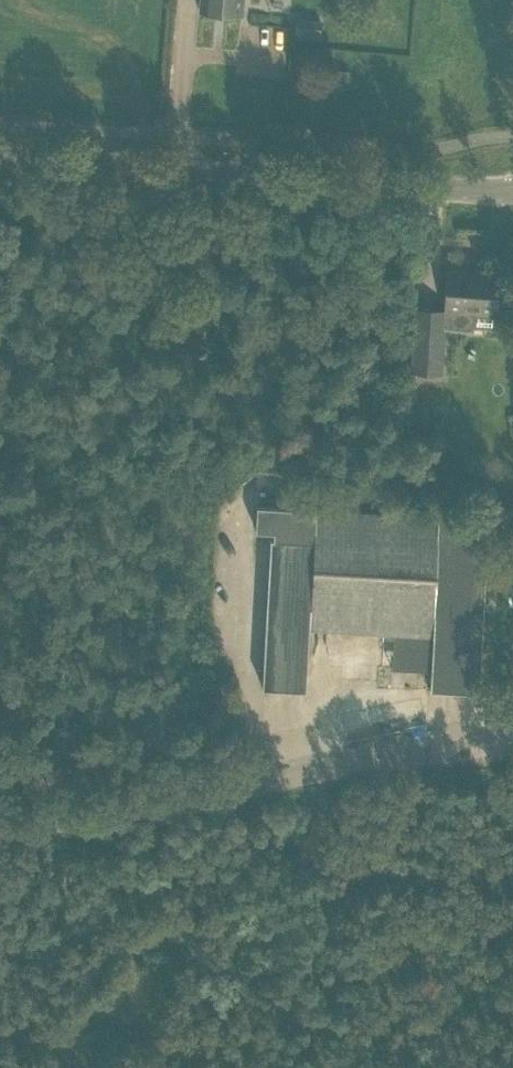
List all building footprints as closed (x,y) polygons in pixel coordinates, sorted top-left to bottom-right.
[(241,15),(242,0),(201,0),(200,11),(241,15)] [(293,40),(321,39),(321,19),(293,19),(293,40)] [(335,69),(334,78),(347,79),(347,71),(335,69)] [(451,327),(472,329),(474,311),(496,312),(499,273),(446,269),(443,323),(452,324),(451,327)] [(412,326),(409,372),(440,375),(444,329),(412,326)] [(262,688),(306,690),(309,627),(433,634),(433,636),(435,636),(432,690),(481,692),(490,518),(257,505),(255,530),(274,531),(273,538),(270,538),(262,688)]
